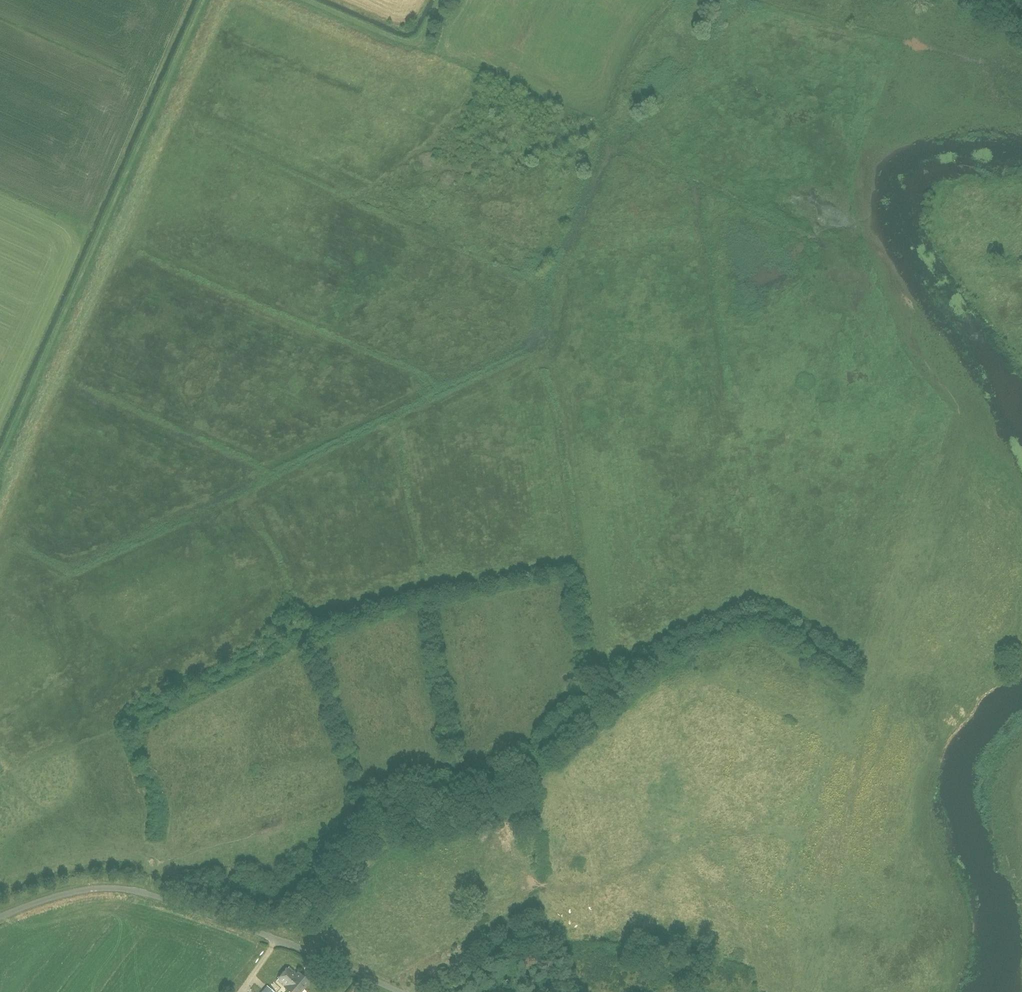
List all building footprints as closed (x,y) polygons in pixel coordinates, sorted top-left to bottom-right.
[(290,967),(278,981),(286,988),(285,988),(290,991),(302,991),(310,983),(299,972),(298,974),(294,971),(290,967)]
